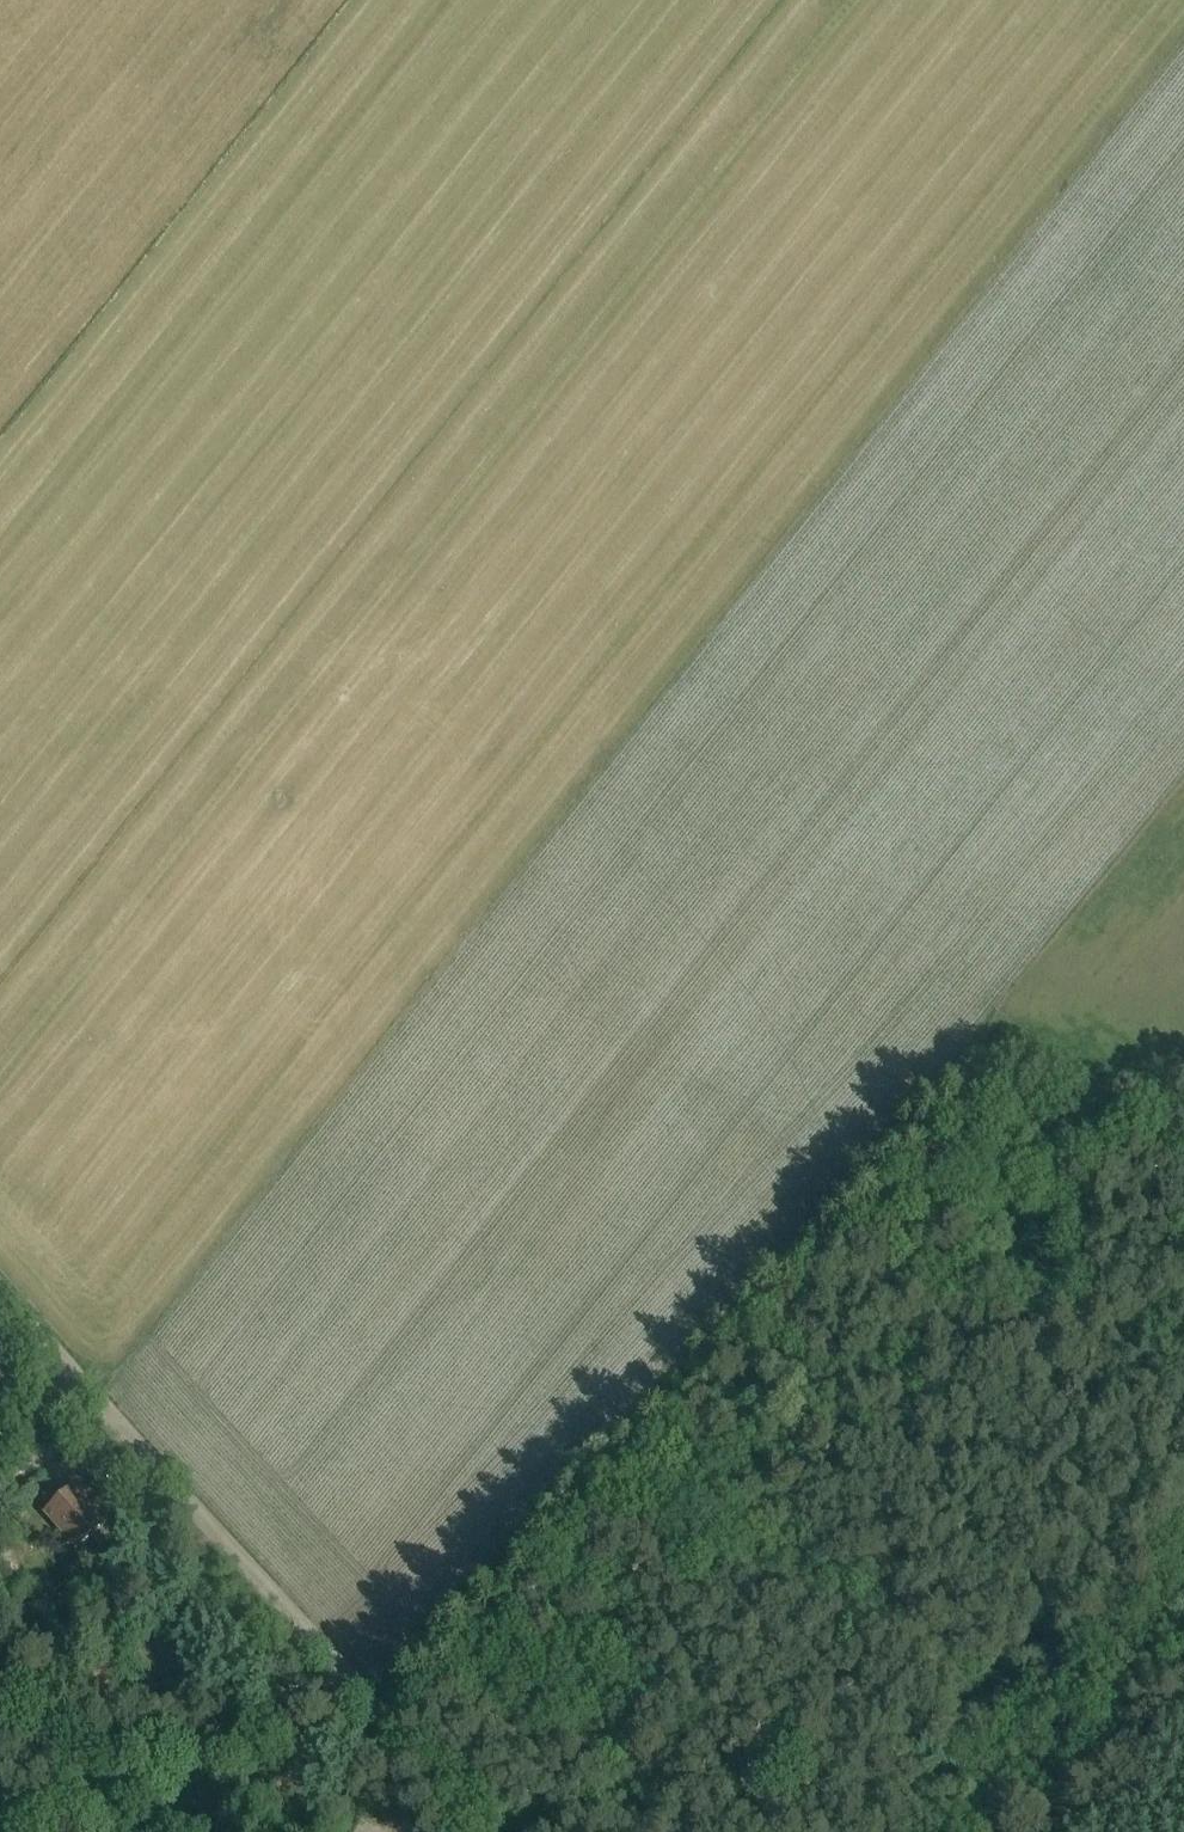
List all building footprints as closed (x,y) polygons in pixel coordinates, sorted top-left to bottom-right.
[(105,1523),(96,1513),(75,1488),(47,1513),(77,1548),(105,1523)]
